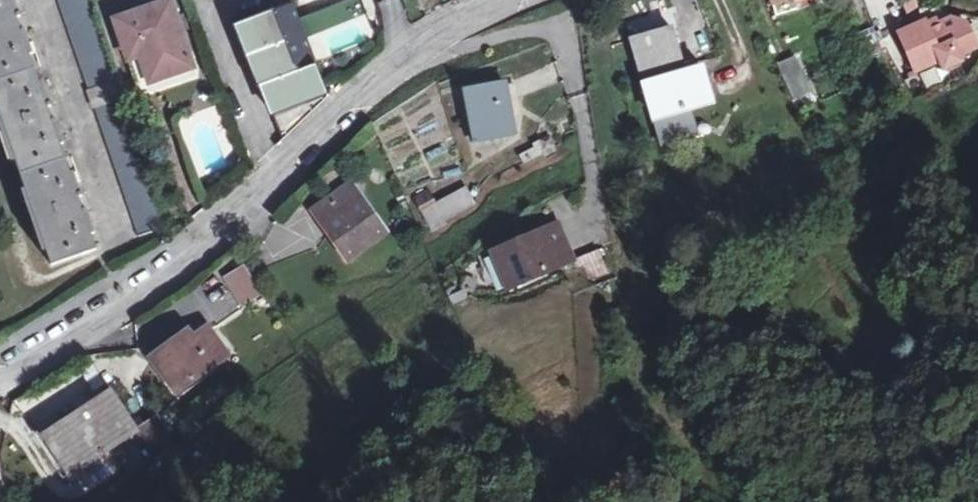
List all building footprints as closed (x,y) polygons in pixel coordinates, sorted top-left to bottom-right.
[(11,3),(10,0),(0,0),(0,117),(51,265),(96,248),(88,225),(92,224),(78,182),(74,184),(56,136),(61,134),(46,93),(42,95),(26,46),(29,44),(15,2),(11,3)] [(87,92),(116,83),(88,0),(57,0),(87,92)] [(239,27),(290,7),(288,0),(229,0),(239,27)] [(319,9),(333,52),(375,39),(362,0),(345,0),(319,9)] [(794,0),(774,0),(779,16),(797,10),(794,0)] [(797,10),(808,6),(819,3),(818,0),(794,0),(797,10)] [(918,8),(914,0),(897,0),(904,15),(918,8)] [(172,66),(188,61),(169,3),(115,22),(128,61),(140,57),(146,76),(150,81),(157,81),(175,75),(172,66)] [(324,91),(290,7),(239,27),(272,112),(324,91)] [(951,20),(935,27),(925,31),(923,26),(922,23),(897,33),(914,72),(938,62),(942,70),(958,63),(956,58),(975,49),(964,25),(951,20)] [(933,22),(923,26),(925,31),(935,27),(933,22)] [(632,40),(643,79),(682,68),(672,30),(632,40)] [(850,40),(858,57),(863,55),(867,61),(883,55),(873,32),(850,40)] [(324,75),(348,66),(341,50),(317,59),(324,75)] [(778,66),(794,100),(811,94),(796,59),(778,66)] [(172,66),(175,75),(191,70),(188,61),(172,66)] [(700,63),(682,68),(643,79),(654,120),(711,105),(700,63)] [(938,68),(921,73),(926,89),(943,84),(938,68)] [(116,83),(87,92),(85,93),(91,112),(94,110),(122,102),(116,83)] [(512,117),(505,87),(504,84),(465,92),(475,142),(515,135),(512,117)] [(515,85),(505,87),(512,117),(521,116),(515,85)] [(324,91),(272,112),(284,141),(328,99),(328,98),(325,90),(324,91)] [(165,229),(122,102),(94,110),(137,238),(165,229)] [(520,157),(524,165),(554,149),(549,138),(533,146),(534,149),(520,157)] [(313,214),(346,260),(385,233),(352,186),(313,214)] [(466,188),(436,205),(445,223),(476,205),(466,188)] [(445,223),(436,205),(428,193),(414,201),(432,230),(445,223)] [(493,254),(509,290),(573,262),(556,227),(493,254)] [(601,249),(579,256),(587,282),(609,275),(601,249)] [(245,266),(223,280),(241,309),(263,295),(245,266)] [(193,342),(188,334),(151,360),(174,391),(226,354),(209,330),(193,342)] [(118,442),(137,429),(111,391),(59,425),(62,428),(45,439),(68,475),(118,442)] [(156,418),(137,429),(155,458),(174,447),(163,430),(156,418)] [(155,458),(137,429),(118,442),(124,450),(116,455),(128,475),(155,458)]
